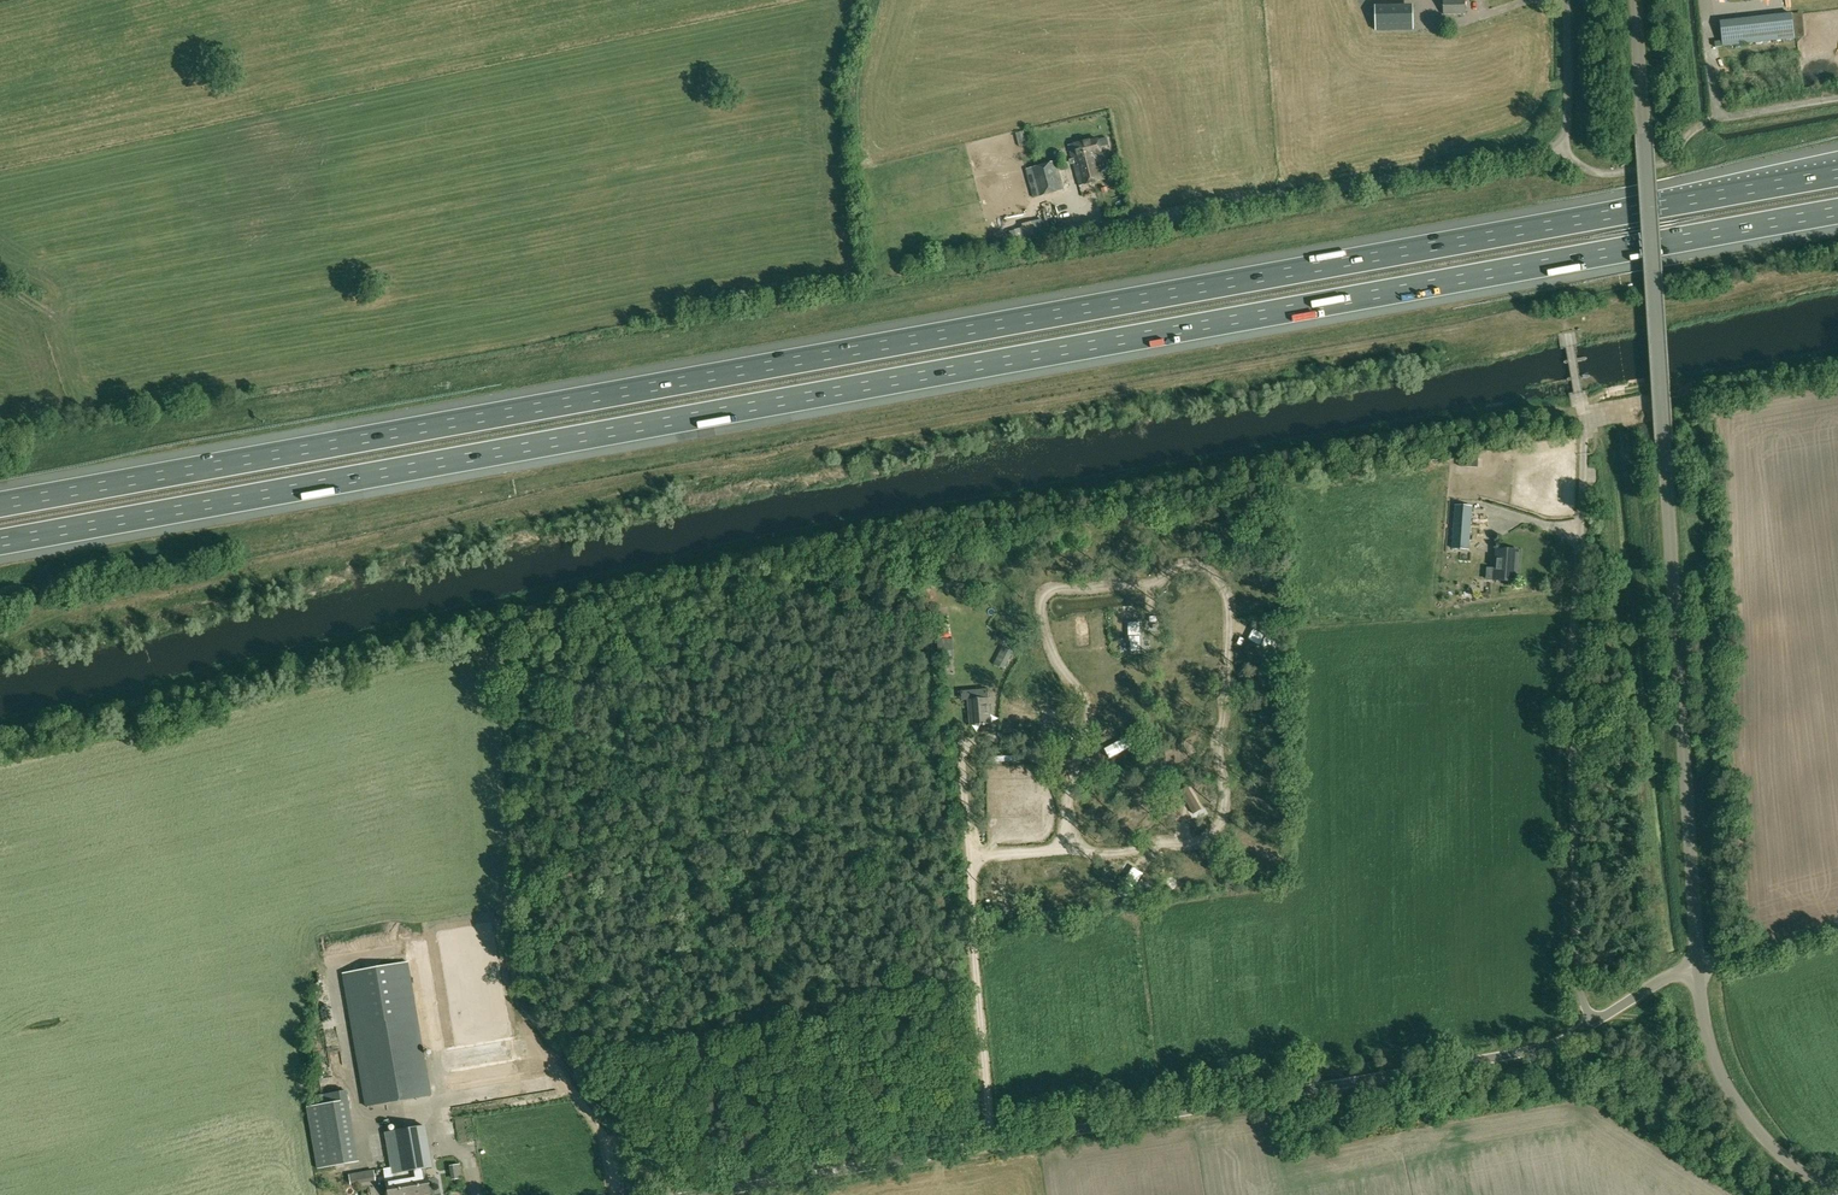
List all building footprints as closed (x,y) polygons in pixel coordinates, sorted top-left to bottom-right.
[(1465,14),(1466,0),(1443,0),(1443,14),(1465,14)] [(1416,30),(1415,6),(1357,7),(1357,31),(1416,30)] [(1792,13),(1720,21),(1722,46),(1795,38),(1792,13)] [(1098,139),(1068,145),(1079,186),(1105,179),(1101,164),(1107,162),(1104,152),(1102,153),(1100,147),(1109,145),(1107,137),(1098,139)] [(1064,190),(1056,161),(1030,168),(1038,197),(1064,190)] [(1041,219),(1022,224),(1025,240),(1045,235),(1041,219)] [(1632,396),(1651,391),(1649,383),(1630,387),(1632,396)] [(1580,395),(1581,406),(1592,405),(1591,394),(1580,395)] [(1473,507),(1456,506),(1453,549),(1470,550),(1473,507)] [(1516,581),(1518,551),(1495,549),(1493,580),(1516,581)] [(1132,597),(1104,596),(1112,651),(1146,648),(1147,648),(1169,641),(1163,585),(1132,597)] [(1288,611),(1229,621),(1230,665),(1289,662),(1288,612),(1288,611)] [(975,650),(982,653),(985,643),(979,641),(975,650)] [(1230,683),(1228,705),(1291,702),(1290,662),(1230,665),(1230,683)] [(990,723),(988,698),(968,700),(971,725),(990,723)] [(1086,750),(1074,783),(1162,770),(1157,728),(1089,738),(1089,741),(1089,744),(1088,747),(1086,750)] [(1216,773),(1163,780),(1170,838),(1201,836),(1204,835),(1207,833),(1210,829),(1220,817),(1222,814),(1222,811),(1222,808),(1216,773)] [(342,973),(351,1026),(365,1106),(430,1095),(407,962),(342,973)] [(306,1107),(317,1169),(359,1162),(348,1100),(346,1090),(318,1095),(320,1105),(306,1107)] [(390,1167),(383,1169),(385,1183),(387,1194),(421,1194),(429,1194),(425,1168),(431,1167),(424,1126),(384,1132),(390,1167)] [(457,1178),(466,1177),(464,1165),(456,1166),(457,1178)]
